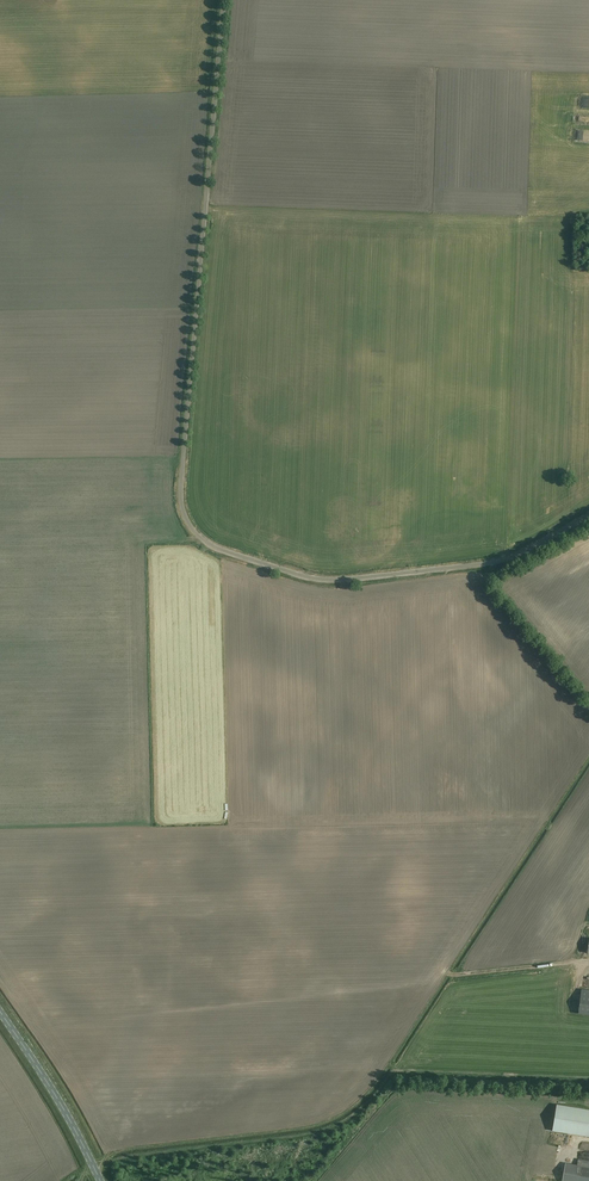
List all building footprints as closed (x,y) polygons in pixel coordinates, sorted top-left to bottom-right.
[(588,139),(588,130),(578,130),(578,139),(588,139)] [(582,990),(579,1014),(588,1015),(588,991),(582,990)] [(557,1105),(553,1131),(588,1137),(588,1110),(557,1105)] [(578,1159),(577,1165),(565,1163),(561,1180),(588,1180),(588,1161),(578,1159)]
